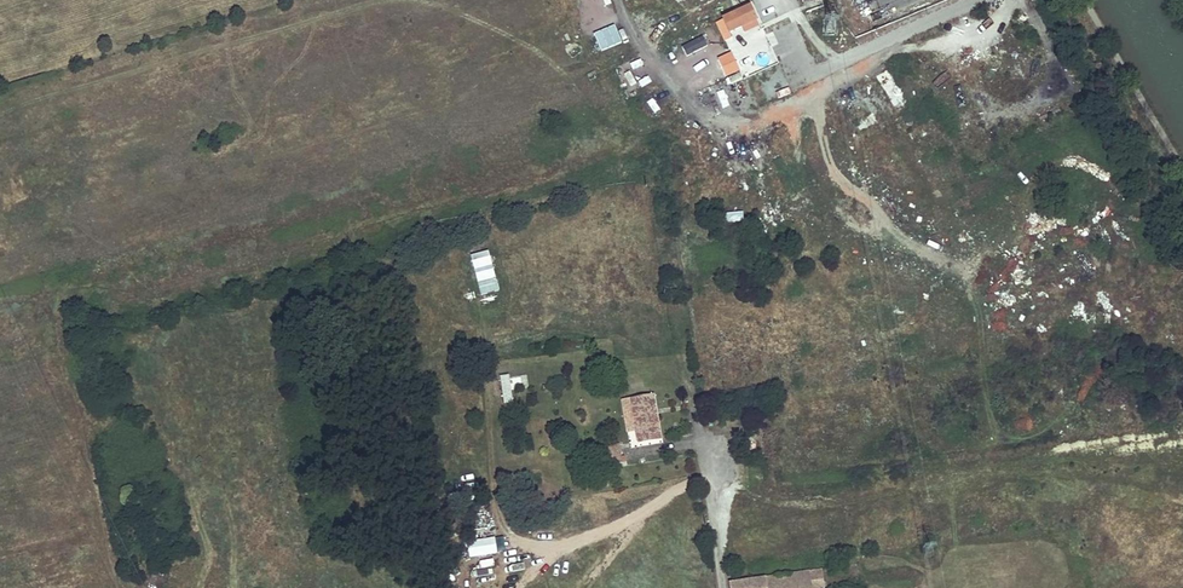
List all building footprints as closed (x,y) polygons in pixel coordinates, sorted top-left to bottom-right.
[(720,35),(750,22),(749,20),(752,19),(748,9),(720,20),(719,18),(713,21),(720,35)] [(744,78),(779,64),(768,38),(764,40),(758,27),(728,39),(744,78)] [(889,99),(892,107),(908,101),(904,92),(889,99)] [(652,395),(631,400),(636,431),(638,444),(659,440),(652,395)] [(631,400),(622,401),(627,433),(636,431),(631,400)] [(618,446),(602,448),(605,466),(621,464),(618,446)] [(787,575),(788,587),(824,587),(821,569),(787,575)] [(766,578),(767,587),(788,587),(787,575),(779,576),(766,578)] [(729,583),(730,587),(767,587),(766,578),(729,583)]
